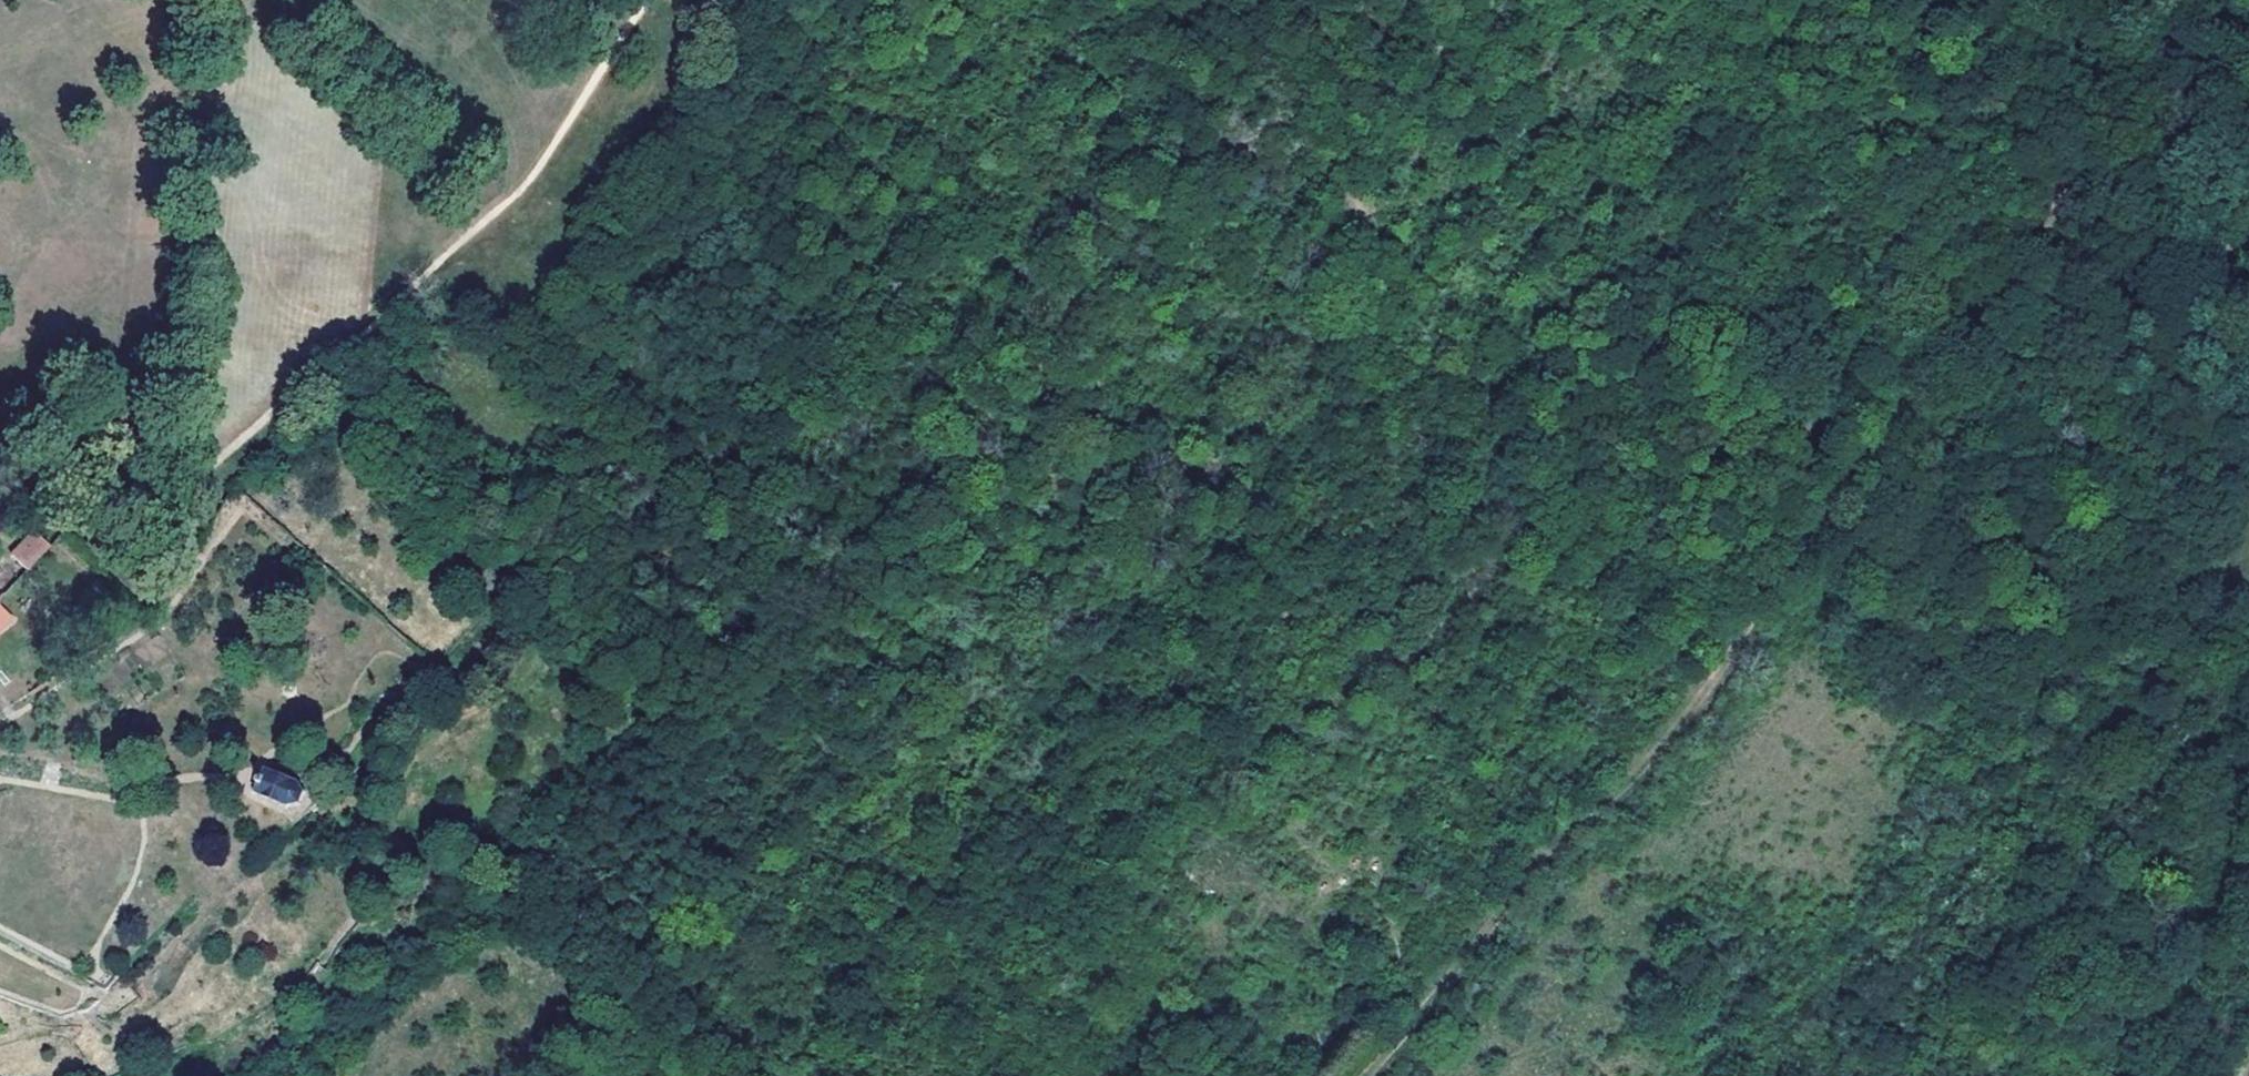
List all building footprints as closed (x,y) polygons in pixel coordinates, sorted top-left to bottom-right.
[(9,552),(28,570),(50,545),(31,528),(9,552)] [(1,603),(8,594),(0,585),(0,604),(1,603)] [(0,604),(0,637),(18,625),(1,603),(0,604)] [(248,771),(239,794),(274,807),(287,804),(291,792),(283,781),(248,771)]
